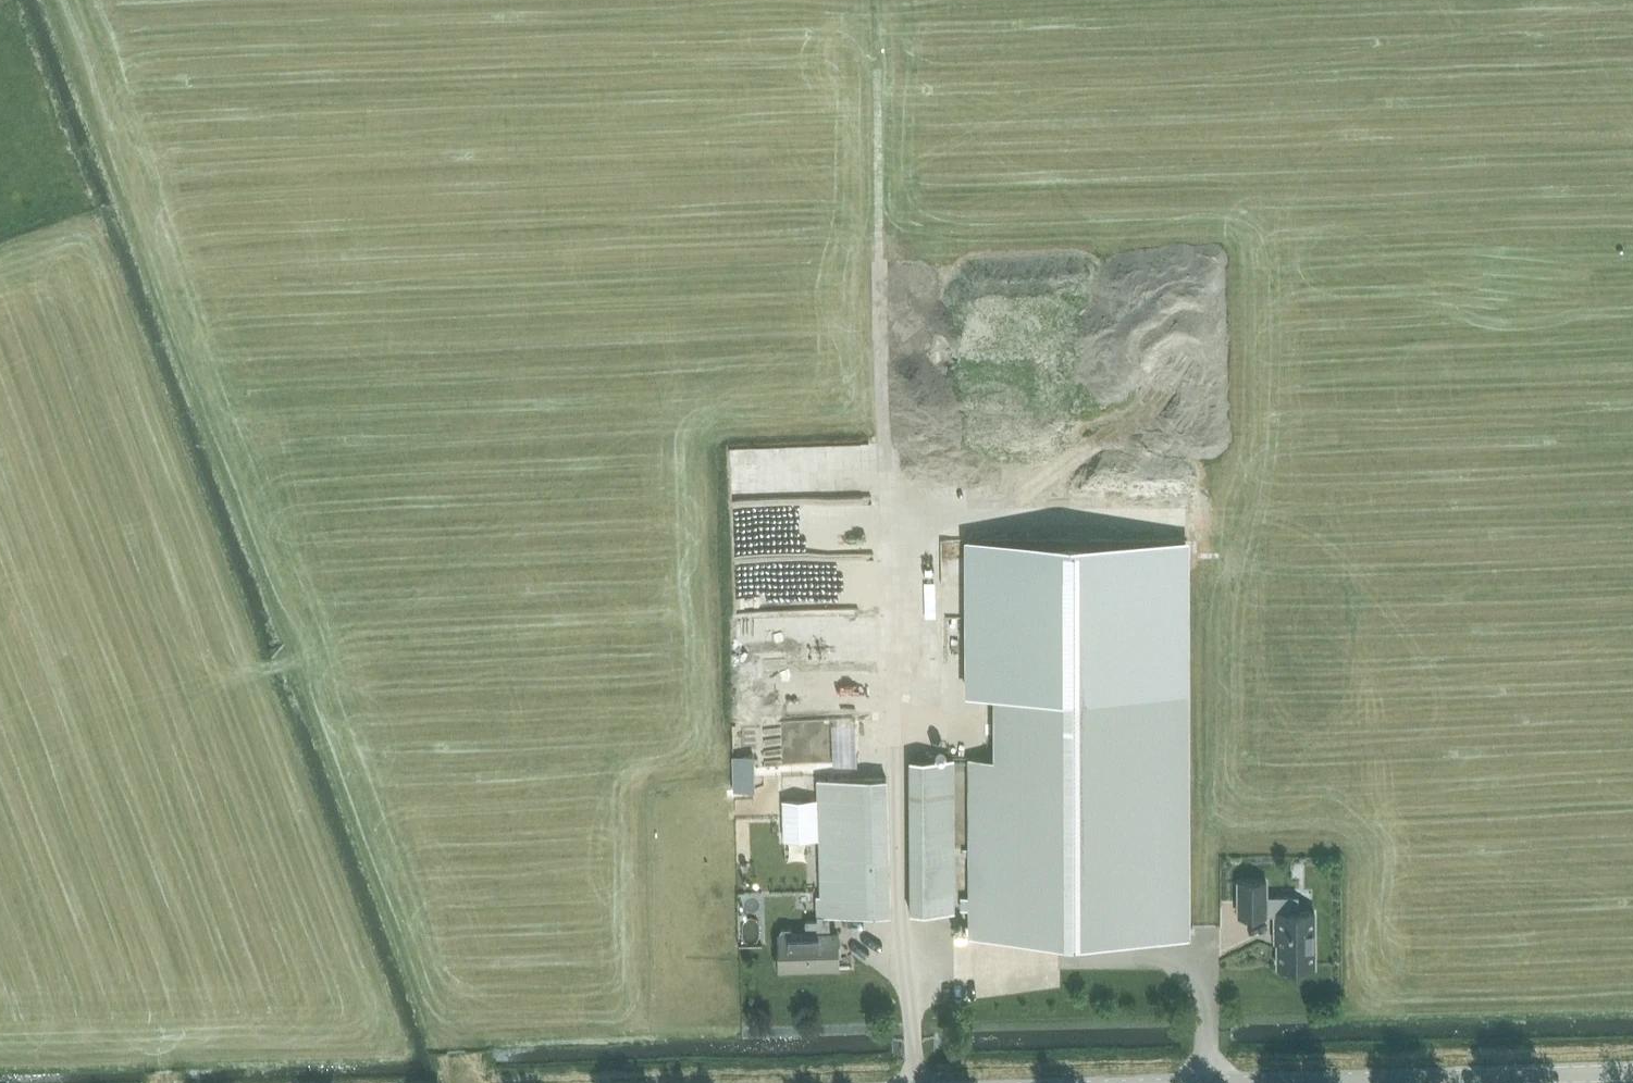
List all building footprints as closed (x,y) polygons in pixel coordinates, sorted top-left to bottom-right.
[(994,691),(994,758),(968,758),(967,939),(1192,941),(1195,544),(969,542),(968,691),(994,691)] [(954,912),(953,758),(909,758),(910,912),(954,912)] [(890,914),(885,777),(804,779),(808,909),(804,909),(805,934),(791,934),(791,931),(789,928),(781,928),(779,931),(779,935),(778,935),(778,956),(774,958),(774,965),(778,967),(778,969),(837,967),(836,933),(828,933),(828,916),(890,914)] [(1277,935),(1277,966),(1314,966),(1314,912),(1298,912),(1298,896),(1266,896),(1266,882),(1238,882),(1238,915),(1266,915),(1266,914),(1275,914),(1275,935),(1277,935)]
